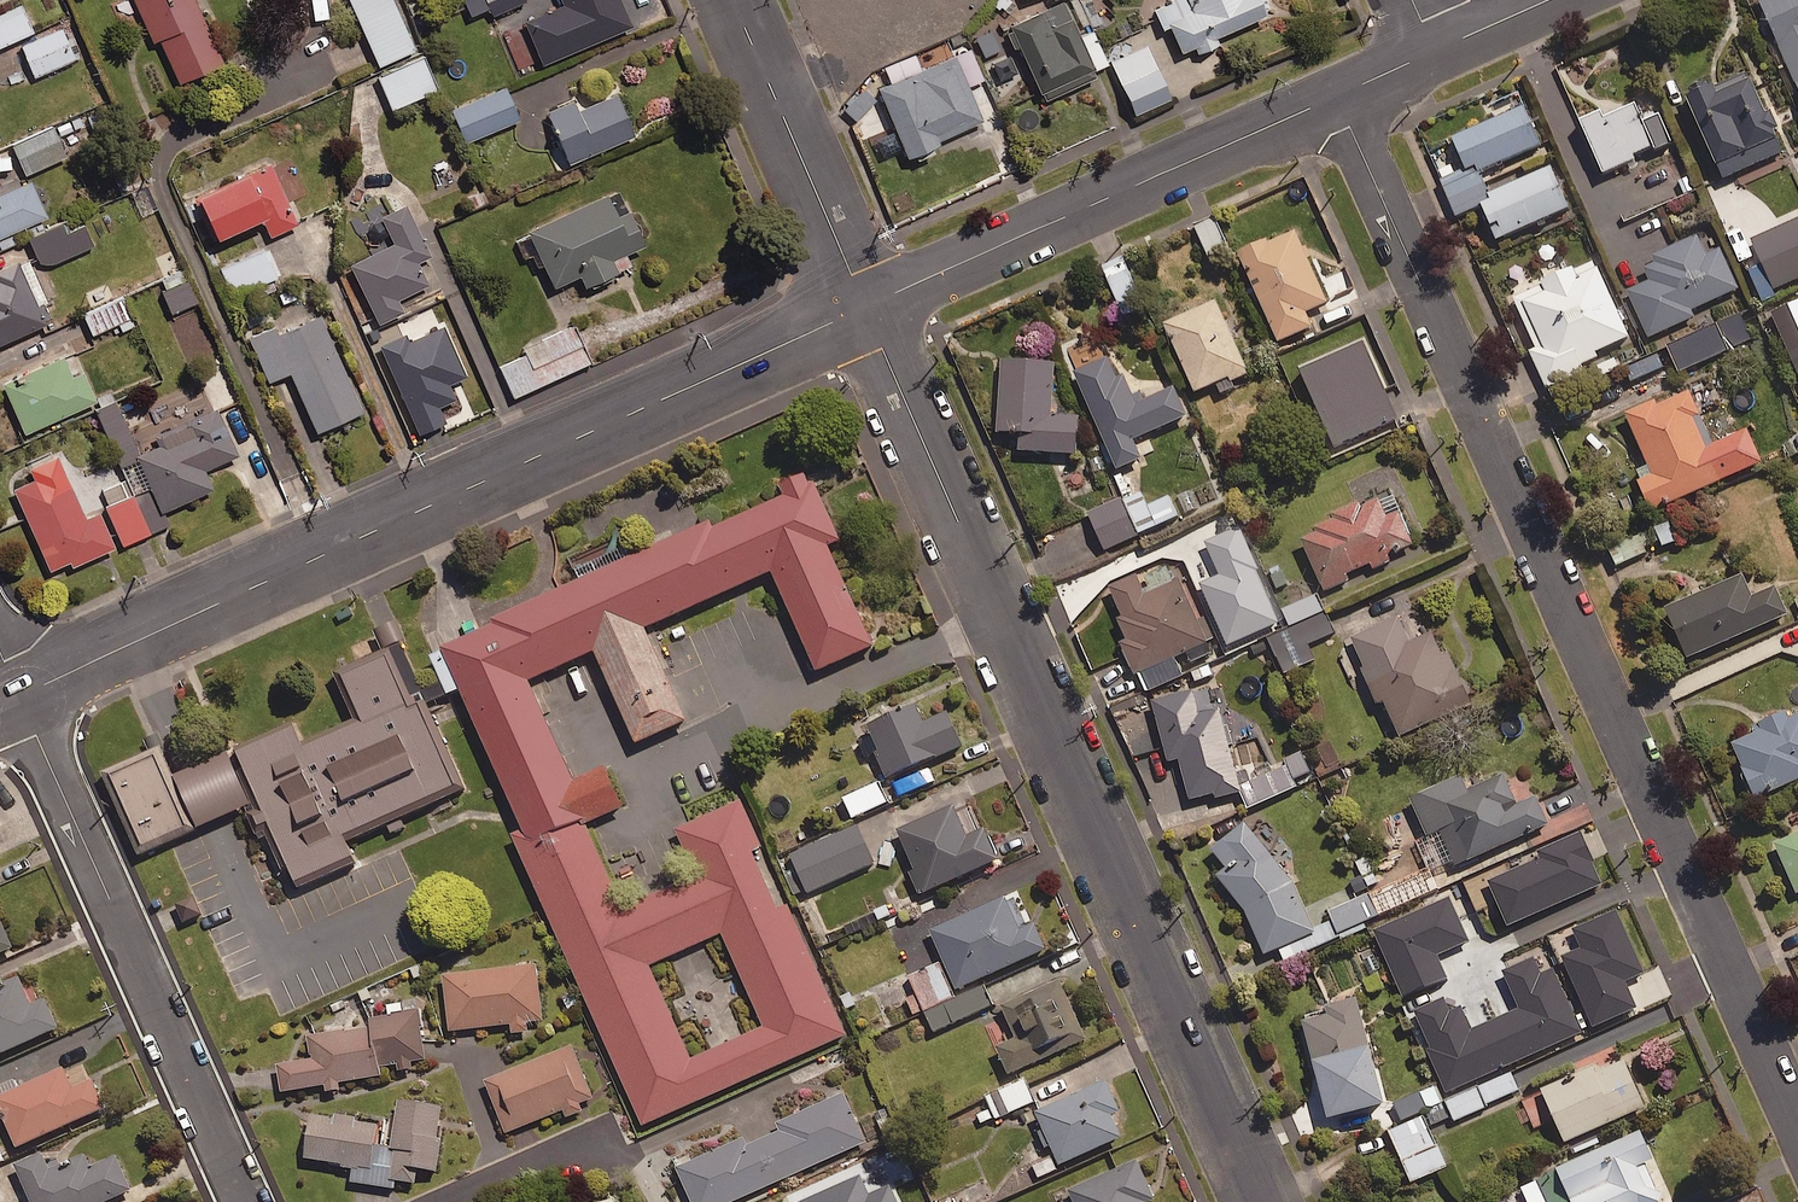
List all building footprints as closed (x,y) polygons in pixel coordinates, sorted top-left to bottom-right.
[(196,0),(134,0),(154,45),(161,42),(181,86),(226,66),(196,0)] [(394,0),(352,0),(377,62),(413,47),(394,0)] [(492,12),(522,0),(487,0),(492,12)] [(566,9),(552,15),(569,56),(634,29),(622,0),(563,0),(566,9)] [(881,34),(870,39),(884,70),(964,34),(949,0),(865,0),(881,34)] [(1198,15),(1173,26),(1186,54),(1269,18),(1261,0),(1192,0),(1198,15)] [(1759,7),(1777,46),(1796,90),(1797,94),(1797,0),(1775,0),(1759,7)] [(20,3),(0,12),(0,44),(33,29),(20,3)] [(1048,13),(1015,28),(1044,96),(1098,72),(1075,20),(1055,29),(1048,13)] [(34,74),(80,54),(74,41),(71,43),(63,24),(20,43),(34,74)] [(1142,41),(1106,57),(1129,112),(1165,96),(1142,41)] [(437,84),(424,54),(378,73),(391,104),(437,84)] [(987,124),(958,58),(881,91),(910,157),(987,124)] [(1774,138),(1748,78),(1714,92),(1710,84),(1684,95),(1688,104),(1714,164),(1774,138)] [(519,116),(505,85),(451,107),(465,139),(519,116)] [(871,99),(860,88),(841,108),(852,119),(871,99)] [(576,103),(549,114),(571,167),(637,138),(619,96),(580,113),(576,103)] [(1632,103),(1602,117),(1598,109),(1577,119),(1580,126),(1599,168),(1651,145),(1632,103)] [(1522,105),(1449,137),(1466,176),(1539,144),(1522,105)] [(65,153),(53,125),(13,143),(26,171),(65,153)] [(299,227),(271,166),(195,200),(215,244),(266,221),(274,239),(299,227)] [(1567,207),(1549,166),(1476,198),(1495,239),(1567,207)] [(49,219),(32,182),(0,197),(0,241),(49,219)] [(621,191),(515,241),(525,262),(533,259),(539,270),(546,266),(557,290),(583,278),(588,290),(622,274),(616,263),(648,248),(621,191)] [(433,258),(408,208),(383,220),(396,245),(352,267),(381,327),(406,314),(400,302),(431,287),(420,265),(433,258)] [(1750,237),(1773,289),(1797,278),(1797,216),(1750,237)] [(1227,248),(1214,219),(1193,228),(1207,257),(1227,248)] [(29,234),(40,260),(53,260),(92,243),(83,222),(65,229),(62,220),(29,234)] [(1695,316),(1692,309),(1736,289),(1718,248),(1705,254),(1696,234),(1651,254),(1655,261),(1642,267),(1648,280),(1625,290),(1646,337),(1695,316)] [(1312,317),(1334,307),(1302,235),(1245,260),(1284,347),(1319,332),(1312,317)] [(279,271),(266,244),(220,266),(233,293),(279,271)] [(1143,308),(1120,257),(1100,266),(1123,317),(1143,308)] [(0,273),(0,349),(50,327),(48,322),(52,320),(43,299),(37,301),(21,264),(0,273)] [(1522,300),(1541,344),(1527,350),(1544,388),(1583,371),(1577,358),(1626,336),(1596,267),(1522,300)] [(197,298),(184,268),(159,278),(172,309),(197,298)] [(114,312),(108,300),(82,311),(91,331),(118,320),(122,329),(134,324),(127,307),(114,312)] [(1223,305),(1170,328),(1201,399),(1255,375),(1223,305)] [(1748,342),(1737,315),(1666,344),(1677,371),(1748,342)] [(277,329),(252,340),(271,384),(292,374),(320,434),(365,414),(322,318),(281,336),(277,329)] [(574,323),(521,347),(523,352),(499,363),(513,393),(590,358),(574,323)] [(1787,352),(1797,378),(1797,347),(1787,352)] [(65,359),(4,386),(27,436),(98,404),(85,375),(74,380),(65,359)] [(1114,360),(1078,376),(1122,474),(1148,463),(1140,445),(1194,421),(1180,392),(1137,411),(1114,360)] [(1083,460),(1085,420),(1058,419),(1061,368),(1007,365),(1003,437),(1024,438),(1023,457),(1083,460)] [(1682,393),(1655,404),(1653,399),(1623,413),(1625,418),(1650,474),(1635,481),(1648,511),(1663,505),(1721,479),(1694,418),(1699,416),(1688,390),(1682,393)] [(1381,402),(1345,418),(1359,448),(1395,433),(1381,402)] [(138,459),(163,515),(215,492),(206,473),(239,458),(218,411),(157,438),(161,449),(138,459)] [(87,522),(64,470),(15,492),(52,574),(71,565),(74,570),(117,551),(101,515),(87,522)] [(141,470),(99,488),(122,541),(164,523),(141,470)] [(803,489),(442,652),(527,841),(514,847),(647,1140),(845,1051),(737,813),(679,839),(700,886),(627,919),(587,830),(629,811),(612,772),(580,787),(536,689),(602,659),(645,754),(701,728),(659,637),(782,582),(825,677),(878,654),(803,489)] [(1311,532),(1296,538),(1319,591),(1345,580),(1342,573),(1409,544),(1394,510),(1381,516),(1373,498),(1355,506),(1352,501),(1326,513),(1328,518),(1309,526),(1311,532)] [(1126,501),(1092,517),(1109,555),(1144,540),(1126,501)] [(1646,552),(1638,533),(1607,545),(1615,565),(1646,552)] [(1740,573),(1662,607),(1685,658),(1763,624),(1786,614),(1774,586),(1751,596),(1740,573)] [(1130,575),(1103,586),(1117,617),(1111,619),(1120,639),(1114,641),(1129,674),(1202,642),(1173,576),(1137,592),(1130,575)] [(1275,611),(1266,591),(1237,603),(1253,641),(1323,611),(1315,594),(1275,611)] [(1333,630),(1325,613),(1269,640),(1277,657),(1333,630)] [(1393,616),(1345,636),(1358,666),(1355,667),(1371,704),(1379,700),(1394,735),(1466,704),(1443,651),(1436,654),(1425,631),(1403,640),(1393,616)] [(261,811),(300,897),(364,868),(355,847),(470,795),(431,710),(421,714),(394,654),(345,676),(365,721),(305,748),(295,726),(239,751),(241,756),(178,784),(163,752),(106,778),(145,863),(261,811)] [(1189,688),(1146,699),(1162,761),(1174,758),(1185,799),(1209,793),(1210,798),(1236,792),(1215,707),(1195,712),(1189,688)] [(927,726),(920,709),(872,730),(895,782),(967,751),(952,716),(927,726)] [(1788,718),(1785,711),(1757,723),(1760,730),(1729,743),(1754,798),(1797,778),(1797,713),(1788,718)] [(1300,751),(1282,758),(1284,763),(1238,780),(1248,806),(1297,788),(1293,779),(1308,774),(1300,751)] [(1498,773),(1435,802),(1461,860),(1543,823),(1530,795),(1512,803),(1498,773)] [(880,781),(844,797),(854,819),(890,803),(880,781)] [(972,841),(958,810),(902,836),(931,898),(1004,865),(989,833),(972,841)] [(861,823),(789,852),(806,893),(878,864),(861,823)] [(1288,882),(1239,823),(1217,841),(1231,857),(1209,875),(1239,911),(1259,956),(1311,933),(1288,882)] [(1772,843),(1794,894),(1797,892),(1797,832),(1772,843)] [(1355,896),(1327,909),(1338,933),(1435,888),(1421,858),(1405,866),(1411,878),(1381,892),(1372,872),(1349,883),(1355,896)] [(1025,934),(1010,901),(935,935),(962,995),(1052,954),(1040,928),(1025,934)] [(0,917),(0,960),(16,953),(0,917)] [(1551,939),(1483,968),(1517,1044),(1584,1015),(1551,939)] [(540,969),(447,980),(453,1036),(515,1029),(516,1038),(532,1036),(531,1026),(546,1025),(540,969)] [(22,982),(0,992),(0,1062),(62,1033),(48,1005),(35,1011),(22,982)] [(1092,1046),(1065,985),(1006,1012),(1021,1045),(1003,1053),(1015,1081),(1092,1046)] [(985,986),(927,1013),(936,1033),(994,1006),(985,986)] [(1349,999),(1319,1006),(1321,1015),(1295,1021),(1320,1118),(1376,1104),(1349,999)] [(396,1020),(374,1023),(375,1031),(382,1073),(401,1070),(402,1076),(415,1074),(414,1066),(429,1064),(424,1032),(426,1031),(423,1013),(395,1017),(396,1020)] [(382,1073),(375,1031),(350,1036),(349,1033),(310,1040),(315,1064),(281,1070),(286,1097),(330,1090),(331,1096),(342,1094),(341,1087),(383,1081),(382,1073)] [(597,1103),(576,1050),(488,1086),(510,1138),(567,1115),(570,1122),(587,1115),(584,1108),(597,1103)] [(1474,1085),(1460,1050),(1427,1064),(1442,1099),(1474,1085)] [(1588,1067),(1535,1089),(1559,1143),(1646,1108),(1625,1060),(1590,1073),(1588,1067)] [(67,1073),(0,1103),(0,1107),(21,1153),(108,1113),(95,1085),(77,1093),(67,1073)] [(1478,1089),(1485,1106),(1518,1091),(1510,1073),(1477,1087),(1478,1089)] [(1036,1101),(1026,1076),(987,1092),(993,1107),(977,1114),(981,1124),(1036,1101)] [(1127,1118),(1113,1087),(1042,1119),(1065,1171),(1128,1143),(1118,1122),(1127,1118)] [(1485,1106),(1478,1089),(1445,1103),(1445,1105),(1428,1113),(1433,1125),(1450,1117),(1452,1123),(1486,1108),(1485,1106)] [(1424,1110),(1417,1093),(1392,1102),(1399,1120),(1424,1110)] [(848,1098),(780,1128),(784,1136),(751,1150),(748,1144),(681,1173),(694,1201),(747,1201),(870,1147),(848,1098)] [(447,1112),(402,1105),(395,1154),(400,1155),(396,1184),(419,1188),(421,1174),(441,1177),(447,1145),(441,1144),(447,1112)] [(1418,1115),(1382,1131),(1405,1183),(1441,1167),(1418,1115)] [(382,1131),(315,1121),(308,1164),(376,1174),(382,1131)] [(1548,1169),(1563,1201),(1653,1201),(1656,1194),(1652,1193),(1639,1164),(1648,1160),(1635,1130),(1548,1169)] [(120,1161),(94,1173),(88,1160),(55,1176),(47,1158),(18,1171),(32,1201),(124,1201),(137,1196),(120,1161)] [(1144,1165),(1071,1196),(1074,1201),(1160,1201),(1144,1165)]
